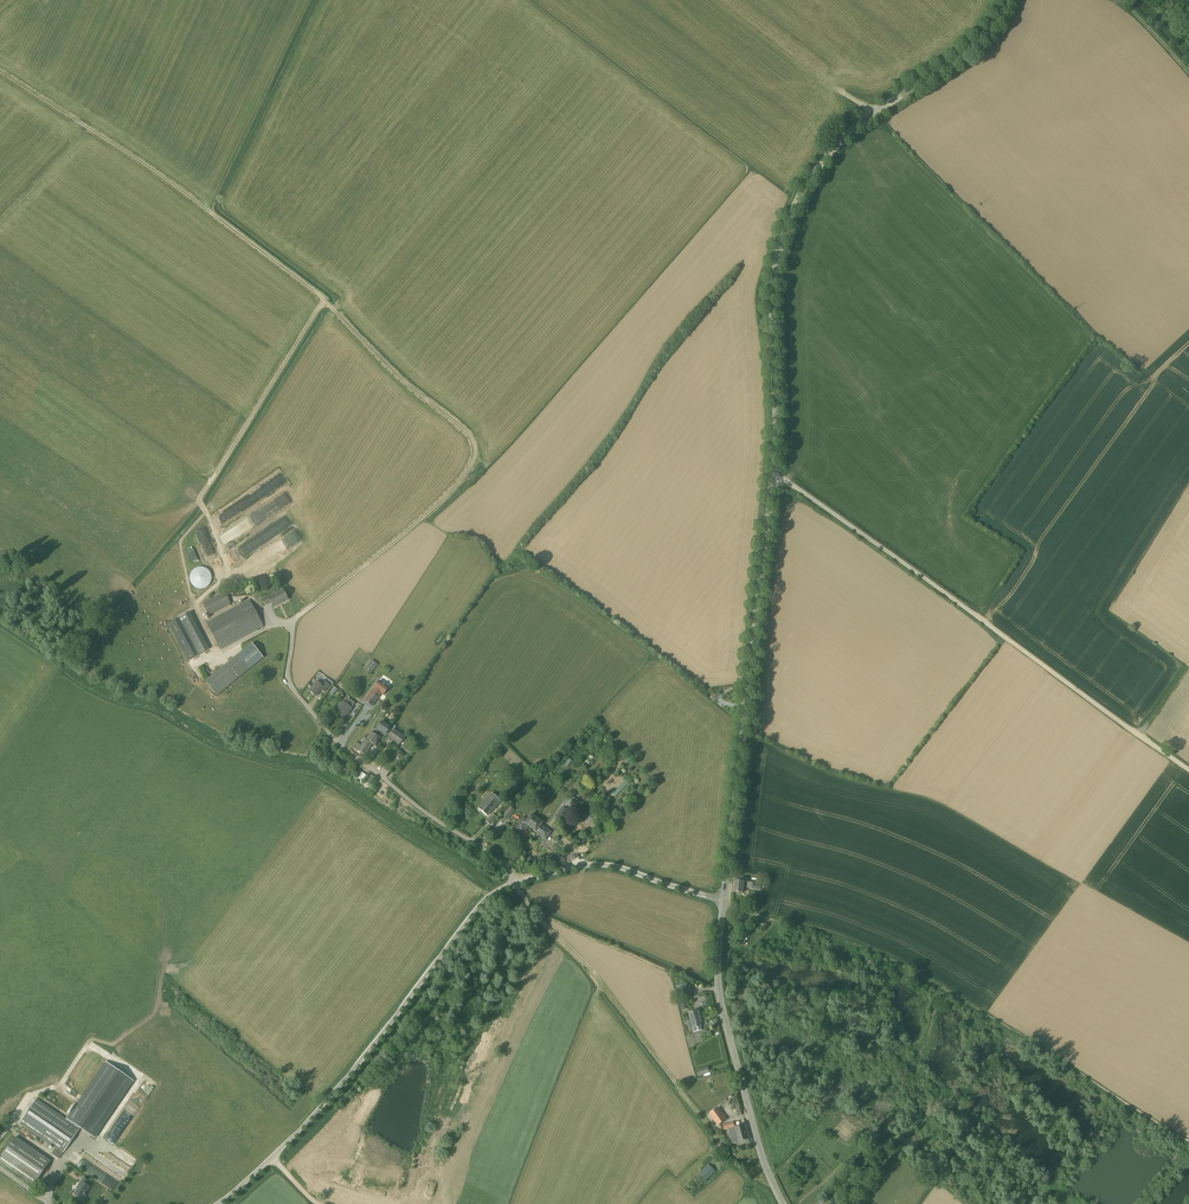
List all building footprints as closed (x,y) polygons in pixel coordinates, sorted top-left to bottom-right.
[(267,508),(258,513),(261,519),(270,514),(267,508)] [(281,523),(268,528),(271,536),(284,532),(281,523)] [(197,530),(208,560),(216,558),(205,527),(197,530)] [(280,553),(296,540),(292,534),(276,547),(280,553)] [(186,551),(189,563),(196,561),(193,549),(186,551)] [(201,589),(204,588),(206,587),(209,585),(210,583),(212,580),(212,578),(212,575),(211,573),(209,570),(207,569),(204,567),(200,567),(198,568),(196,568),(194,570),(193,571),(192,572),(191,574),(190,576),(190,580),(191,582),(192,584),(194,586),(196,587),(198,588),(201,589)] [(288,599),(283,589),(268,597),(268,596),(262,599),(265,605),(271,602),(274,607),(288,599)] [(209,615),(231,604),(225,592),(203,604),(209,615)] [(220,649),(264,626),(250,599),(206,622),(220,649)] [(190,613),(168,624),(187,661),(209,649),(190,613)] [(250,669),(263,657),(252,644),(206,681),(217,695),(250,669)] [(364,665),(367,667),(368,666),(372,660),(369,658),(364,665)] [(365,669),(371,673),(373,670),(371,668),(375,663),(372,660),(368,666),(367,667),(365,669)] [(329,685),(324,681),(321,685),(317,681),(310,691),(316,696),(321,690),(324,692),(329,685)] [(365,701),(372,706),(381,693),(384,695),(389,688),(379,681),(374,688),(375,688),(365,701)] [(348,698),(345,703),(343,701),(336,712),(345,718),(349,712),(350,712),(353,708),(352,707),(355,703),(348,698)] [(390,727),(382,721),(376,729),(385,735),(390,727)] [(394,729),(389,736),(388,736),(399,744),(405,737),(394,729)] [(375,745),(380,737),(372,732),(367,740),(365,739),(362,745),(357,742),(353,747),(358,750),(359,751),(366,755),(373,744),(375,745)] [(352,773),(345,768),(343,772),(349,777),(352,773)] [(356,775),(363,781),(367,776),(360,770),(356,775)] [(371,774),(366,781),(369,783),(375,777),(371,774)] [(487,816),(500,801),(491,793),(478,808),(487,816)] [(507,820),(514,810),(509,806),(502,816),(507,820)] [(559,820),(566,809),(562,806),(554,816),(559,820)] [(490,825),(496,818),(492,814),(486,822),(490,825)] [(541,823),(531,815),(528,820),(524,817),(515,829),(523,835),(529,827),(535,831),(535,832),(546,840),(552,832),(541,824),(542,823),(542,822),(541,823)] [(747,888),(753,888),(753,883),(747,882),(748,879),(741,878),(741,881),(736,881),(735,892),(743,893),(744,885),(747,886),(747,888)] [(689,987),(687,983),(676,986),(677,990),(684,988),(685,995),(690,994),(688,987),(689,987)] [(702,1030),(701,1026),(700,1022),(701,1022),(699,1011),(689,1013),(691,1019),(687,1021),(689,1030),(693,1029),(694,1032),(702,1030)] [(74,1113),(68,1121),(80,1129),(94,1139),(102,1128),(133,1083),(107,1065),(74,1113)] [(711,1075),(710,1073),(708,1066),(697,1070),(699,1077),(704,1075),(705,1077),(705,1076),(711,1075)] [(36,1099),(20,1124),(56,1148),(52,1154),(59,1159),(80,1129),(68,1121),(36,1099)] [(718,1126),(719,1125),(727,1120),(718,1108),(710,1114),(718,1126)] [(750,1139),(746,1124),(729,1129),(731,1137),(733,1144),(738,1142),(739,1142),(750,1139)] [(51,1161),(15,1137),(0,1159),(0,1162),(34,1186),(51,1161)] [(692,1195),(706,1181),(716,1171),(709,1164),(702,1171),(699,1174),(699,1175),(686,1188),(692,1195)] [(83,1200),(86,1195),(85,1195),(90,1187),(87,1185),(90,1182),(84,1178),(77,1188),(78,1189),(75,1194),(83,1200)]
